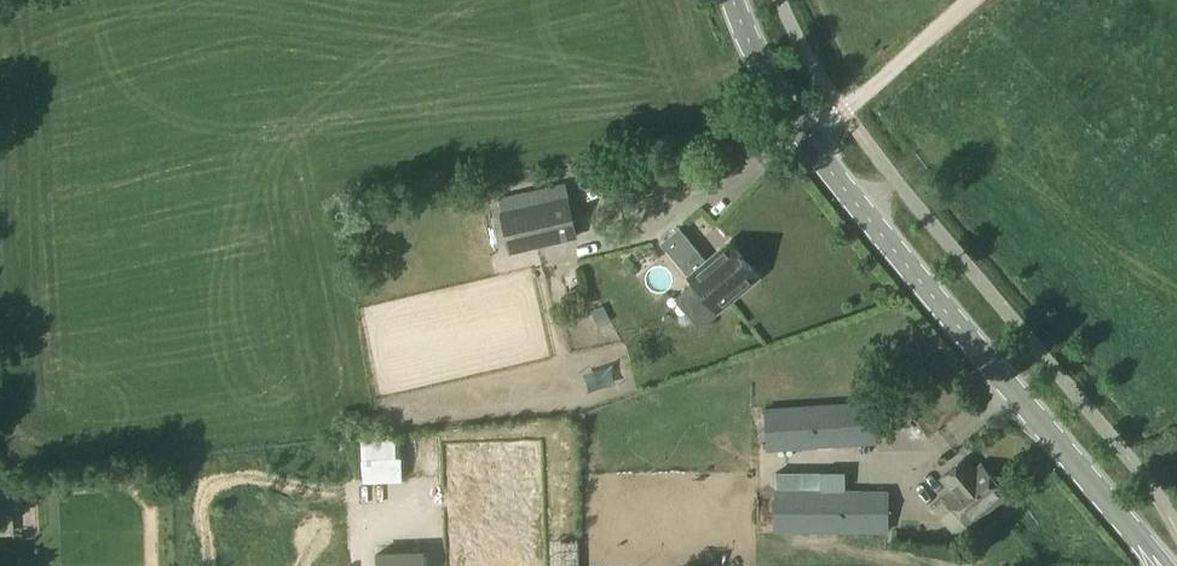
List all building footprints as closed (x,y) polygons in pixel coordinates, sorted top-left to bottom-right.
[(569,200),(566,185),(498,199),(501,214),(569,200)] [(569,200),(501,214),(509,253),(577,239),(569,200)] [(676,229),(661,243),(719,311),(759,276),(729,241),(707,261),(697,249),(695,251),(676,229)] [(874,398),(764,407),(767,452),(878,443),(874,398)] [(391,423),(353,424),(355,467),(392,466),(391,423)] [(964,456),(940,477),(949,488),(942,494),(954,508),(970,526),(1008,494),(980,461),(973,467),(964,456)] [(775,471),(775,488),(832,488),(843,488),(843,471),(775,471)] [(0,488),(0,512),(15,511),(14,487),(0,488)] [(889,487),(832,488),(775,488),(775,533),(889,533),(889,487)] [(375,553),(376,565),(424,565),(424,551),(375,553)]
